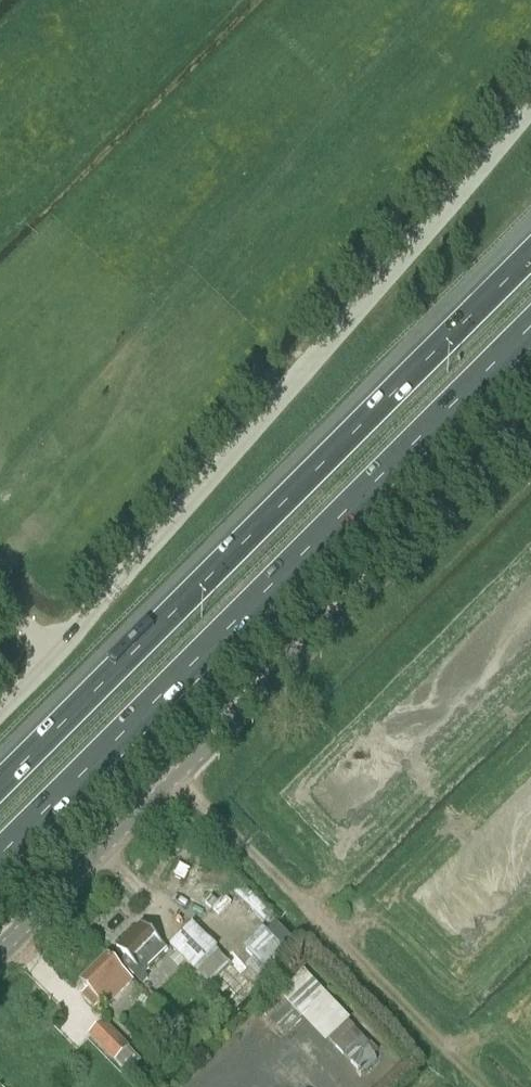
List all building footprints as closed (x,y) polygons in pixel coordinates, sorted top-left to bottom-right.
[(268,974),(297,944),(274,922),(246,952),(268,974)] [(117,948),(125,956),(119,961),(142,985),(148,979),(144,975),(168,951),(141,924),(117,948)] [(217,947),(193,924),(170,947),(176,953),(194,971),(217,947)] [(184,961),(176,953),(169,960),(178,968),(184,961)] [(96,1009),(100,1005),(104,1009),(132,982),(106,956),(79,983),(86,990),(82,994),(96,1009)] [(89,1036),(114,1062),(129,1048),(104,1022),(89,1036)]
